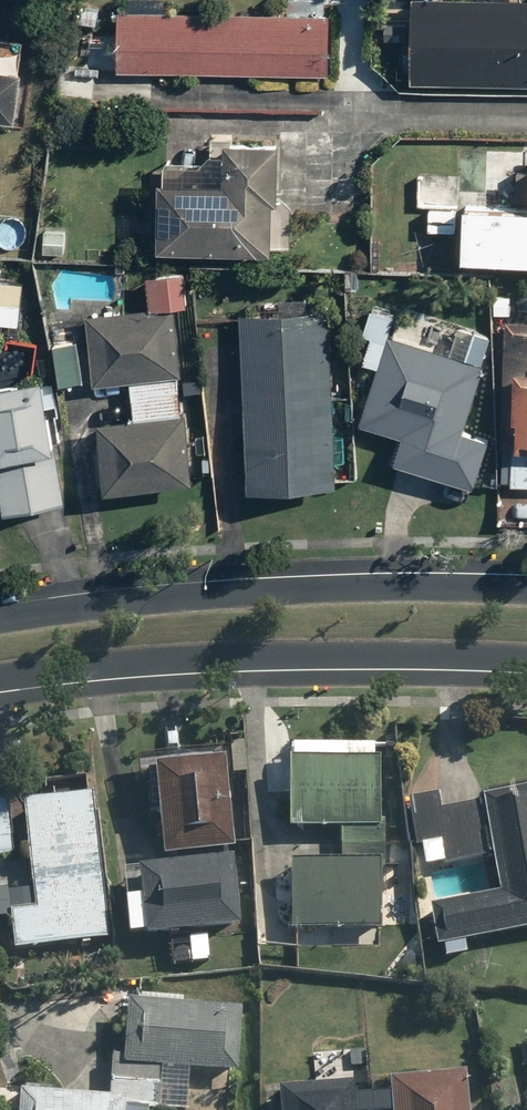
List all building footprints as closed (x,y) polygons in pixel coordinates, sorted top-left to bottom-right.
[(415,81),(526,84),(526,0),(418,0),(415,81)] [(334,15),(122,9),(121,69),(332,75),(334,15)] [(24,118),(31,68),(5,64),(8,45),(0,44),(0,115),(24,118)] [(166,178),(164,248),(279,251),(280,200),(286,200),(287,140),(232,138),(231,180),(166,178)] [(455,184),(418,184),(418,206),(455,206),(455,184)] [(469,258),(526,260),(526,206),(470,204),(469,258)] [(91,315),(97,383),(133,380),(137,417),(102,421),(109,490),(195,482),(179,306),(190,305),(187,272),(150,276),(153,309),(91,315)] [(21,323),(25,281),(0,279),(0,321),(21,323)] [(332,308),(243,313),(252,488),(341,484),(332,308)] [(392,334),(398,316),(375,308),(367,334),(374,336),(367,360),(383,365),(365,422),(408,436),(400,460),(478,485),(492,440),(467,432),(488,365),(392,334)] [(515,483),(526,484),(526,320),(508,320),(504,445),(516,446),(515,483)] [(81,340),(56,344),(63,384),(88,380),(81,340)] [(9,512),(71,501),(48,378),(0,387),(0,465),(9,512)] [(381,758),(290,758),(289,827),(342,827),(342,861),(292,861),(292,946),(349,946),(349,927),(381,927),(381,758)] [(154,766),(163,857),(178,856),(179,866),(140,869),(147,936),(241,927),(234,859),(226,860),(225,851),(236,850),(227,759),(154,766)] [(437,947),(526,930),(526,788),(482,796),(500,893),(430,906),(437,947)] [(17,949),(110,939),(94,793),(24,800),(36,907),(12,909),(17,949)] [(445,864),(489,856),(479,802),(443,809),(440,793),(408,799),(417,845),(440,841),(445,864)] [(15,854),(9,799),(0,800),(0,856),(15,854)] [(18,1109),(146,1109),(156,1109),(188,1109),(190,1070),(239,1073),(243,1008),(128,1001),(124,1057),(113,1057),(110,1095),(19,1089),(18,1109)] [(279,1089),(281,1109),(469,1109),(466,1074),(391,1080),(392,1092),(356,1095),(355,1083),(279,1089)]
